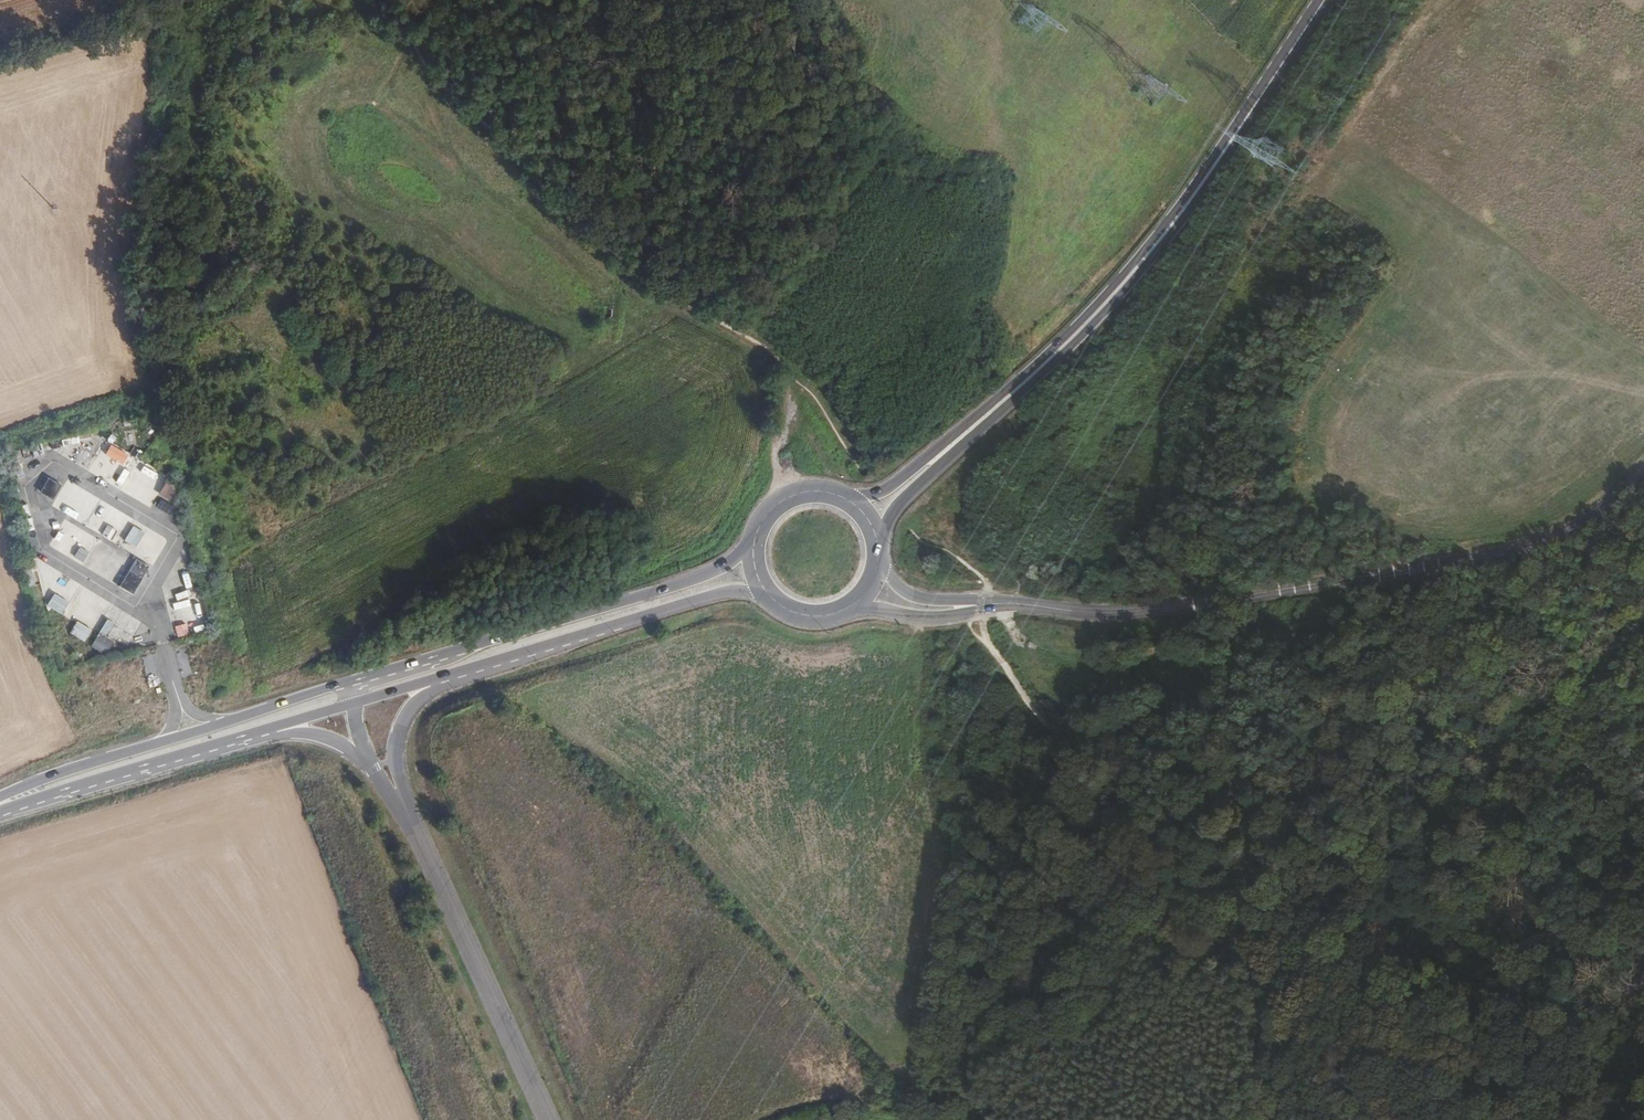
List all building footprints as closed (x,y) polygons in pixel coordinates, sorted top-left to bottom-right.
[(129,456),(112,446),(105,457),(123,467),(129,456)] [(169,481),(154,472),(147,484),(162,493),(169,481)] [(62,486),(49,479),(40,494),(53,501),(62,486)] [(134,527),(125,541),(136,549),(145,534),(134,527)] [(118,550),(104,542),(96,556),(110,564),(118,550)] [(91,553),(81,547),(74,558),(84,564),(91,553)] [(150,567),(137,560),(121,588),(134,596),(150,567)] [(93,632),(77,622),(69,634),(85,644),(93,632)] [(187,625),(176,627),(178,637),(189,634),(187,625)] [(113,643),(98,634),(90,649),(105,657),(113,643)]
